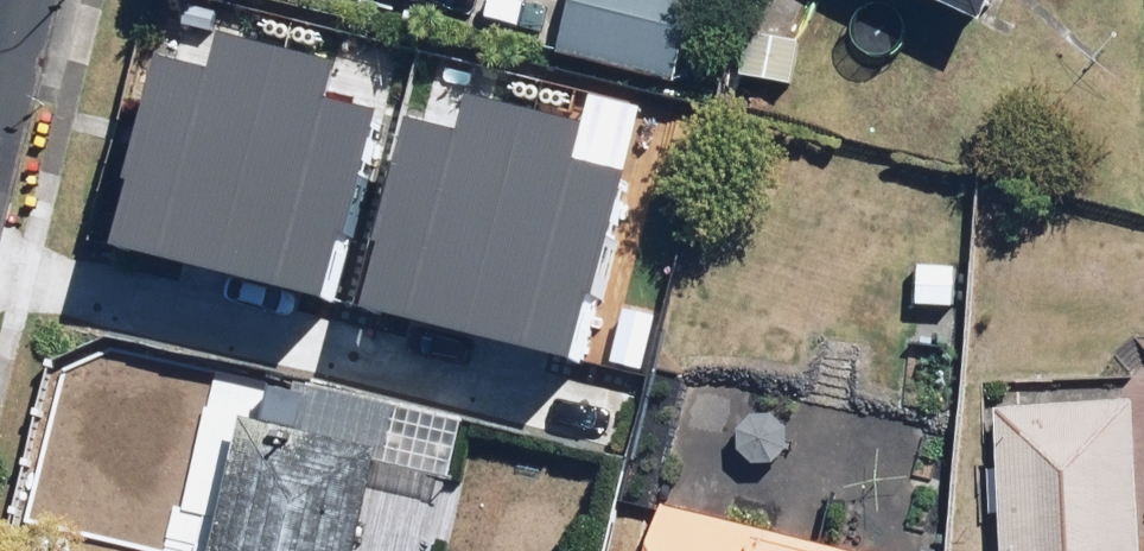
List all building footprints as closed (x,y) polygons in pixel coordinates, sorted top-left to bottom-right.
[(563,70),(686,81),(693,0),(569,0),(563,70)] [(988,32),(1002,0),(917,0),(988,32)] [(127,256),(344,310),(393,118),(342,105),(352,67),(225,35),(215,74),(175,64),(127,256)] [(422,126),(374,317),(595,372),(643,181),(585,166),(594,131),(480,102),(471,139),(422,126)] [(967,263),(908,259),(904,314),(963,319),(967,263)] [(466,419),(301,377),(288,431),(452,473),(466,419)] [(995,407),(995,550),(1142,550),(1137,410),(995,407)] [(370,484),(232,459),(215,550),(357,550),(370,484)] [(652,502),(640,550),(854,550),(652,502)]
